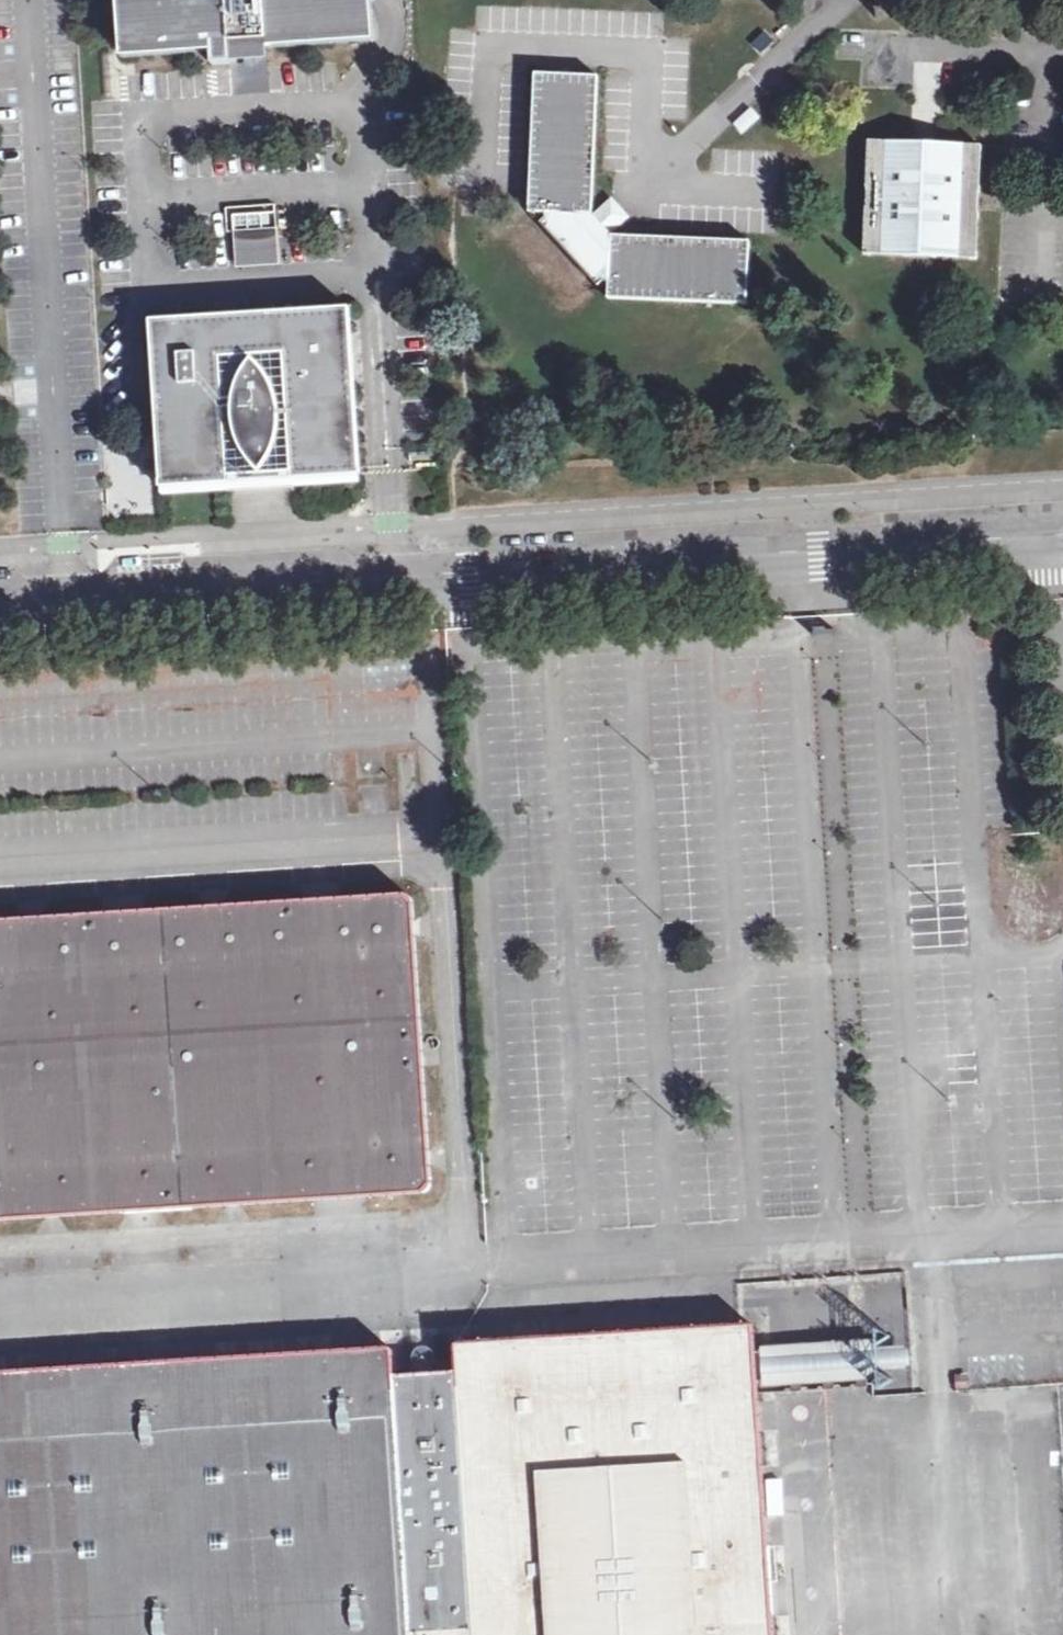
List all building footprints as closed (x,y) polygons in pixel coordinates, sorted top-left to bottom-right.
[(129,2),(133,2),(136,2),(138,19),(134,19),(130,19),(131,27),(126,28),(128,55),(143,54),(158,53),(172,52),(211,49),(212,64),(232,63),(231,55),(249,54),(267,53),(266,45),(365,38),(363,10),(357,11),(357,2),(353,2),(349,2),(348,0),(129,0),(129,2)] [(133,2),(129,2),(130,19),(134,19),(138,19),(136,2),(133,2)] [(597,78),(534,75),(528,215),(546,216),(546,222),(540,227),(599,289),(604,285),(610,285),(609,302),(748,308),(751,245),(613,238),(609,235),(617,227),(605,213),(596,221),(591,216),(597,78)] [(869,157),(865,261),(977,265),(979,204),(981,150),(926,148),(869,147),(869,157)] [(605,213),(617,227),(623,221),(617,214),(611,207),(605,213)] [(274,214),(230,217),(233,270),(278,267),(274,214)] [(163,318),(143,320),(154,496),(159,496),(226,491),(257,489),(294,487),(356,483),(355,476),(350,403),(344,307),(163,318)] [(323,1200),(358,1198),(424,1194),(427,1193),(429,1190),(431,1188),(432,1185),(414,904),(413,900),(411,897),(408,895),(404,894),(0,920),(0,1221),(323,1200)] [(395,1376),(411,1634),(770,1634),(756,1388),(755,1352),(753,1324),(604,1333),(465,1342),(460,1343),(458,1343),(456,1344),(455,1346),(454,1348),(456,1372),(395,1376)] [(854,1381),(866,1380),(879,1379),(877,1345),(755,1352),(756,1388),(789,1385),(799,1384),(821,1383),(833,1382),(854,1381)] [(0,1372),(0,1634),(411,1634),(395,1376),(394,1352),(392,1349),(388,1347),(91,1367),(0,1372)] [(866,1380),(854,1381),(856,1391),(867,1390),(866,1380)] [(833,1382),(821,1383),(823,1393),(833,1392),(833,1382)] [(799,1384),(789,1385),(790,1395),(799,1395),(799,1384)] [(878,1633),(891,1634),(892,1626),(853,1623),(852,1634),(878,1634),(878,1633)] [(915,1623),(904,1623),(903,1634),(914,1634),(915,1623)]
